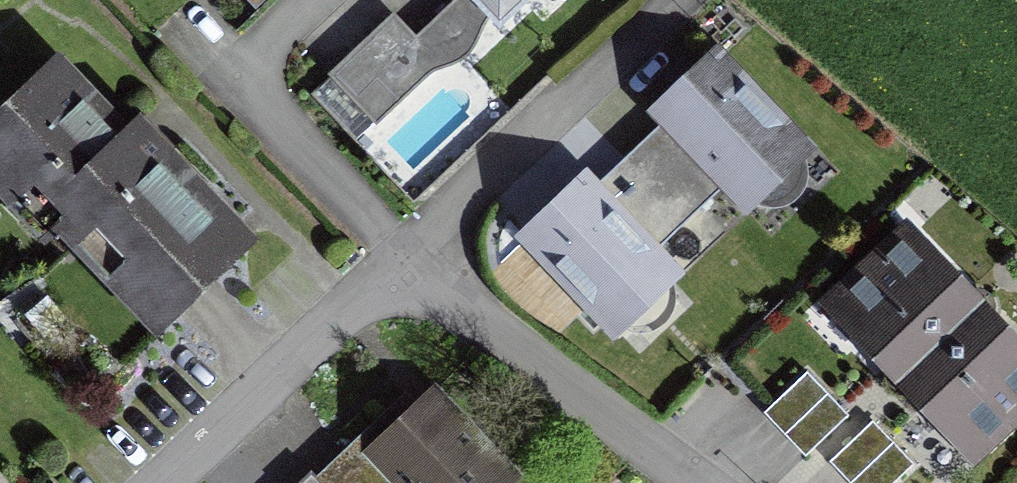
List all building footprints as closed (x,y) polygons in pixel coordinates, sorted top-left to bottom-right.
[(411,42),(434,67),(453,64),(469,53),(478,36),(484,20),(464,0),(455,0),(411,42)] [(484,20),(500,37),(540,0),(464,0),(484,20)] [(411,42),(396,27),(339,81),(378,121),(434,67),(411,42)] [(813,157),(716,59),(653,120),(658,125),(720,188),(751,218),(813,157)] [(56,235),(146,339),(196,295),(251,248),(147,129),(137,117),(119,132),(57,61),(0,110),(0,195),(44,246),(56,235)] [(653,254),(720,188),(658,125),(591,192),(653,254)] [(591,192),(582,183),(520,245),(617,343),(679,281),(653,254),(591,192)] [(982,300),(903,221),(814,309),(893,388),(982,300)] [(982,300),(893,388),(971,467),(1016,422),(1016,336),(982,300)] [(843,411),(807,372),(763,411),(783,433),(799,451),(843,411)] [(433,401),(421,413),(367,467),(383,482),(512,482),(514,482),(433,401)] [(869,422),(829,459),(851,482),(887,482),(908,464),(869,422)] [(342,446),(305,482),(378,482),(342,446)]
